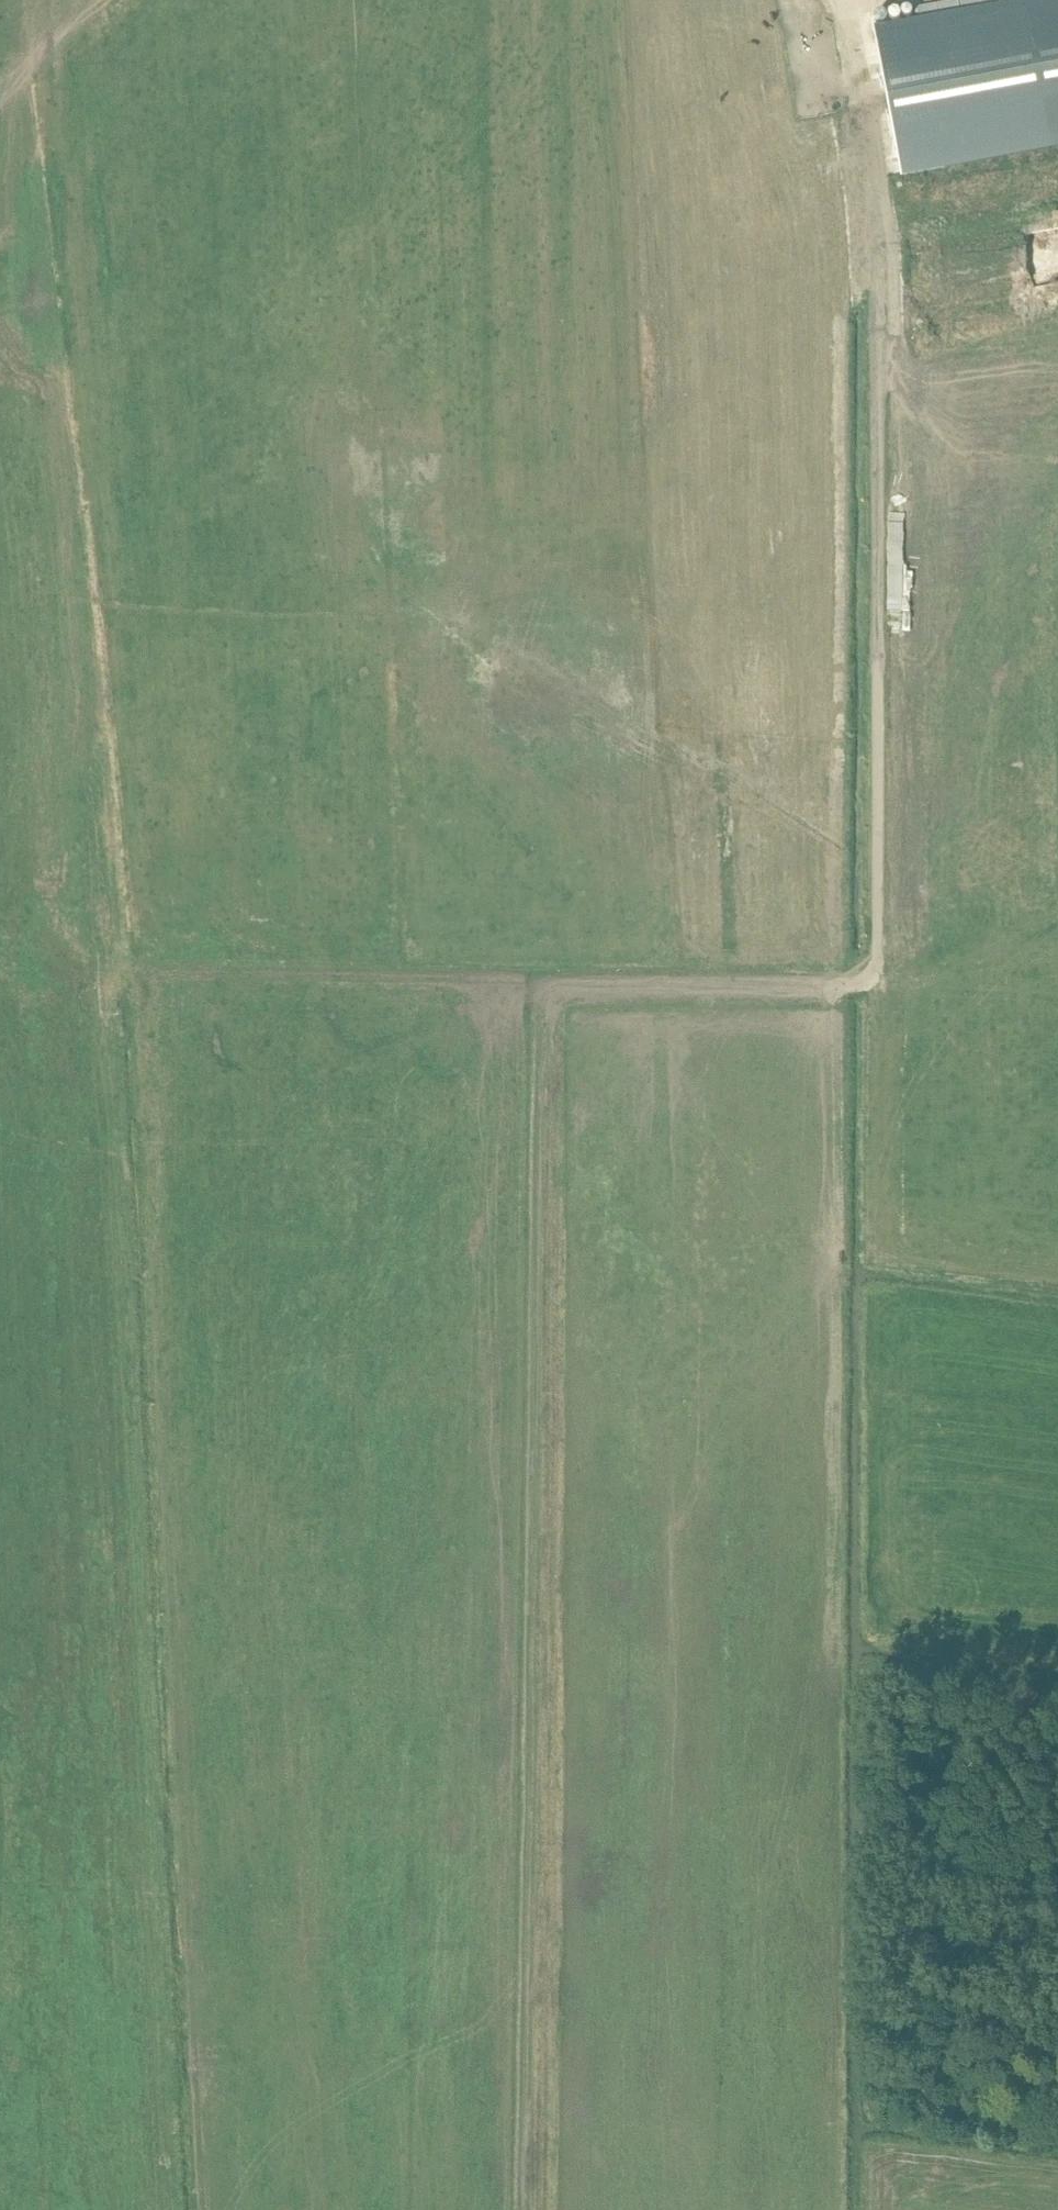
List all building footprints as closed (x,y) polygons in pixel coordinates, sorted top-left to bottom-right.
[(883,36),(899,145),(1057,120),(1057,9),(883,36)]
